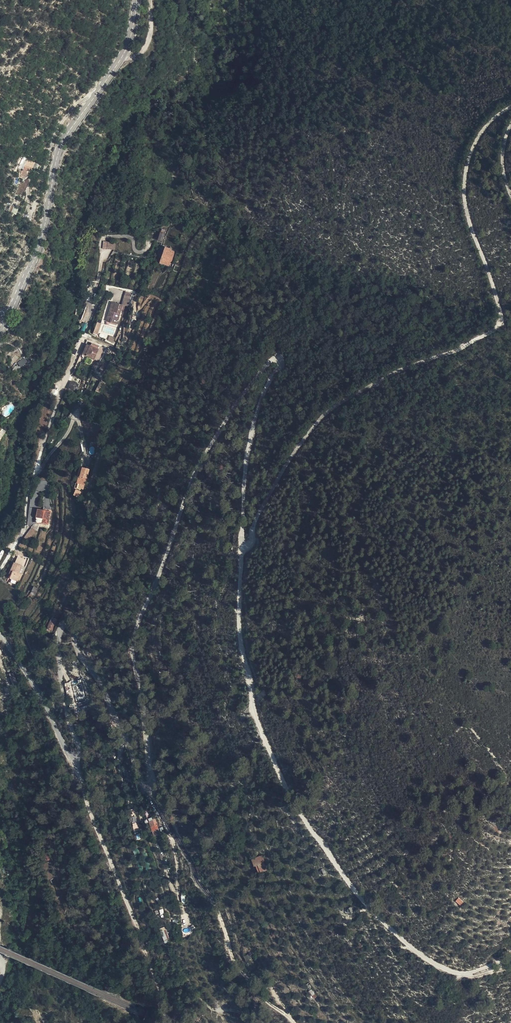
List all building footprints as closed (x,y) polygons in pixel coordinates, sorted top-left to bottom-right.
[(26,176),(29,169),(25,167),(22,175),(21,176),(23,177),(24,175),(26,176)] [(101,243),(113,245),(114,237),(103,235),(101,243)] [(165,260),(168,261),(172,245),(168,244),(169,242),(163,241),(160,254),(166,256),(165,260)] [(122,288),(121,299),(127,300),(129,290),(122,288)] [(117,319),(121,299),(110,297),(109,303),(111,303),(110,306),(108,306),(107,312),(111,313),(110,318),(117,319)] [(86,349),(100,355),(106,342),(94,337),(93,340),(90,338),(86,349)] [(21,367),(27,362),(23,357),(17,363),(21,367)] [(70,384),(79,389),(83,382),(74,377),(70,384)] [(1,432),(5,435),(9,429),(0,423),(0,434),(1,432)] [(92,465),(84,464),(84,471),(81,470),(80,480),(83,481),(82,485),(88,485),(92,465)] [(32,521),(46,529),(52,515),(39,507),(32,521)] [(10,576),(17,581),(22,574),(20,573),(27,563),(22,559),(19,563),(17,561),(12,569),(14,570),(10,576)] [(51,624),(54,626),(58,628),(61,621),(59,620),(54,617),(51,624)] [(81,685),(73,686),(74,695),(82,694),(81,685)] [(273,879),(280,875),(276,869),(277,868),(274,862),(265,867),(268,873),(270,873),(273,879)] [(166,937),(172,936),(170,930),(172,930),(170,926),(163,928),(166,937)] [(249,954),(243,956),(246,962),(251,959),(249,954)]
